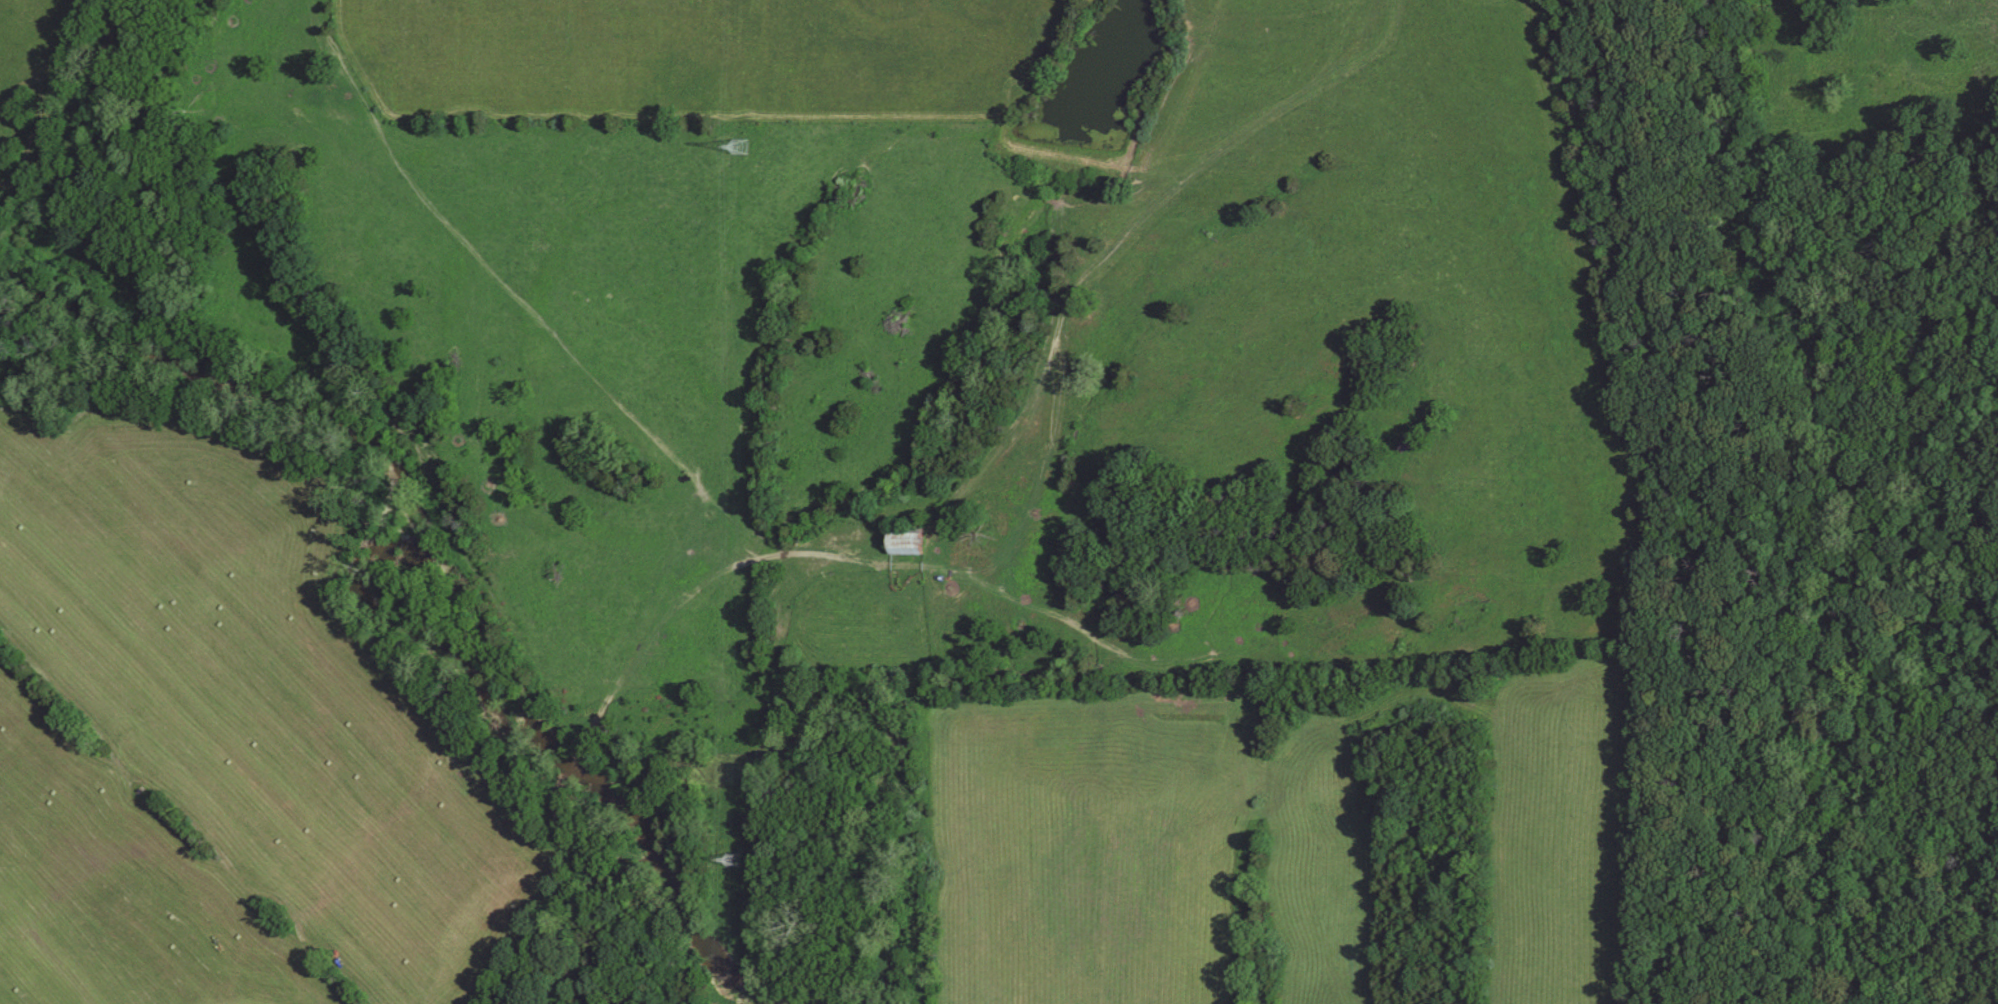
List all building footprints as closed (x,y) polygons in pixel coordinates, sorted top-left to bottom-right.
[(927,528),(893,528),(893,556),(927,556),(927,528)]
